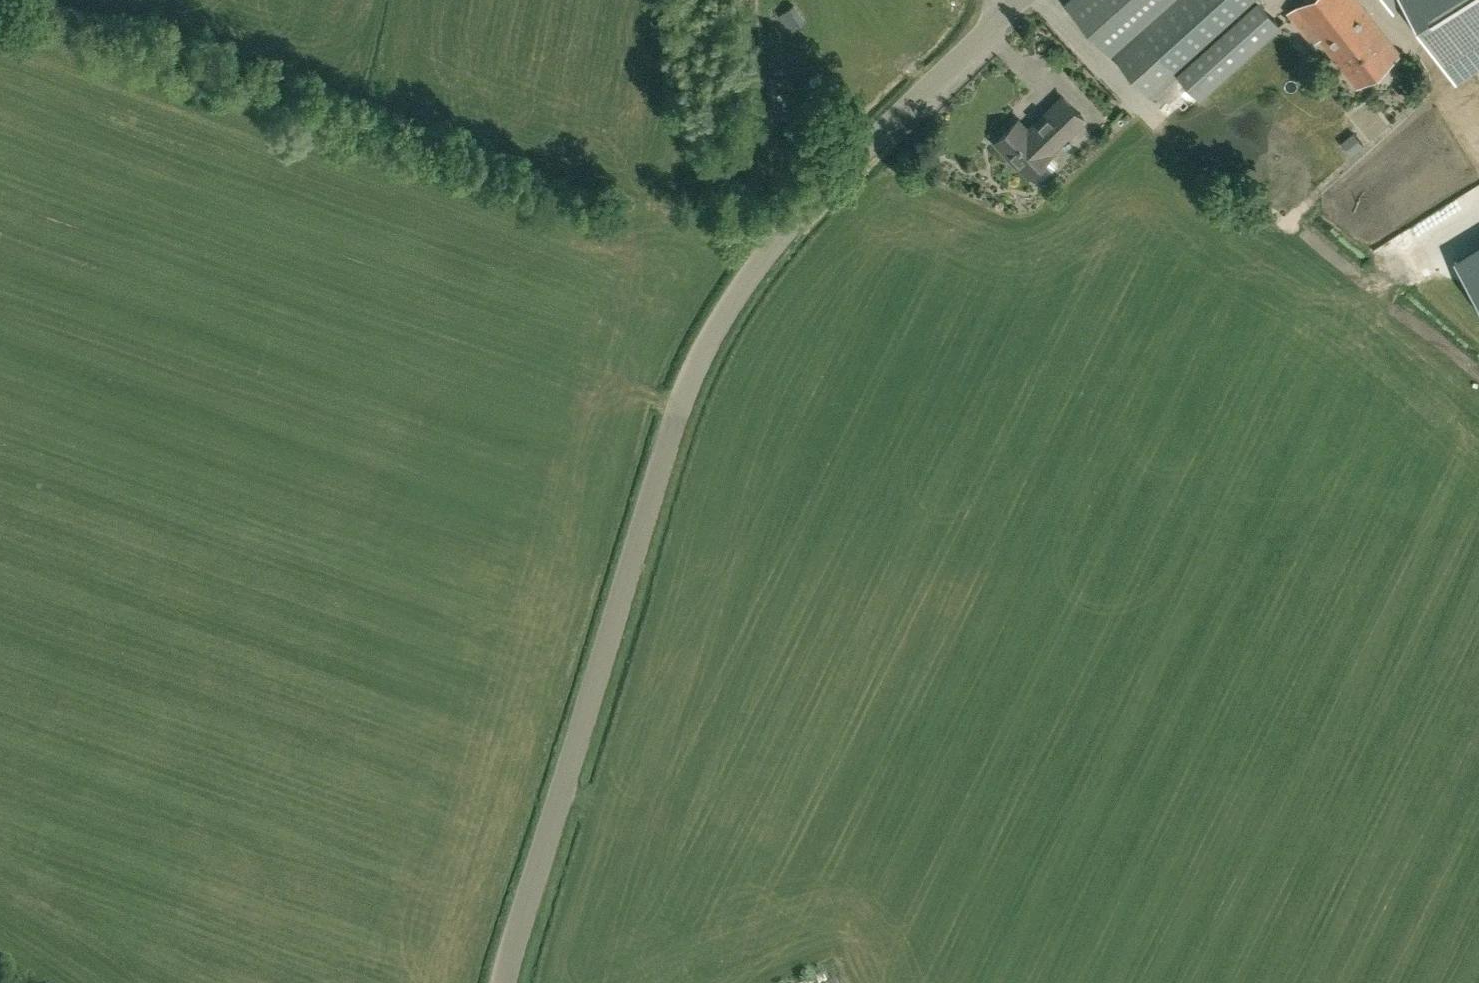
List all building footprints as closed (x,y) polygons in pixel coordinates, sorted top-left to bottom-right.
[(1169,0),(1068,0),(1067,1),(1112,51),(1139,27),(1169,0)] [(1139,27),(1179,72),(1259,1),(1259,0),(1169,0),(1139,27)] [(1399,52),(1358,0),(1302,0),(1287,12),(1302,30),(1310,24),(1357,85),(1399,52)] [(1478,62),(1478,0),(1387,0),(1394,11),(1408,2),(1455,77),(1478,62)] [(1200,95),(1280,24),(1259,1),(1179,72),(1200,95)] [(1112,51),(1152,96),(1179,72),(1139,27),(1112,51)] [(1017,120),(996,141),(1007,151),(1007,156),(1013,162),(1018,163),(1029,174),(1050,154),(1049,152),(1084,118),(1063,97),(1028,131),(1017,120)]
